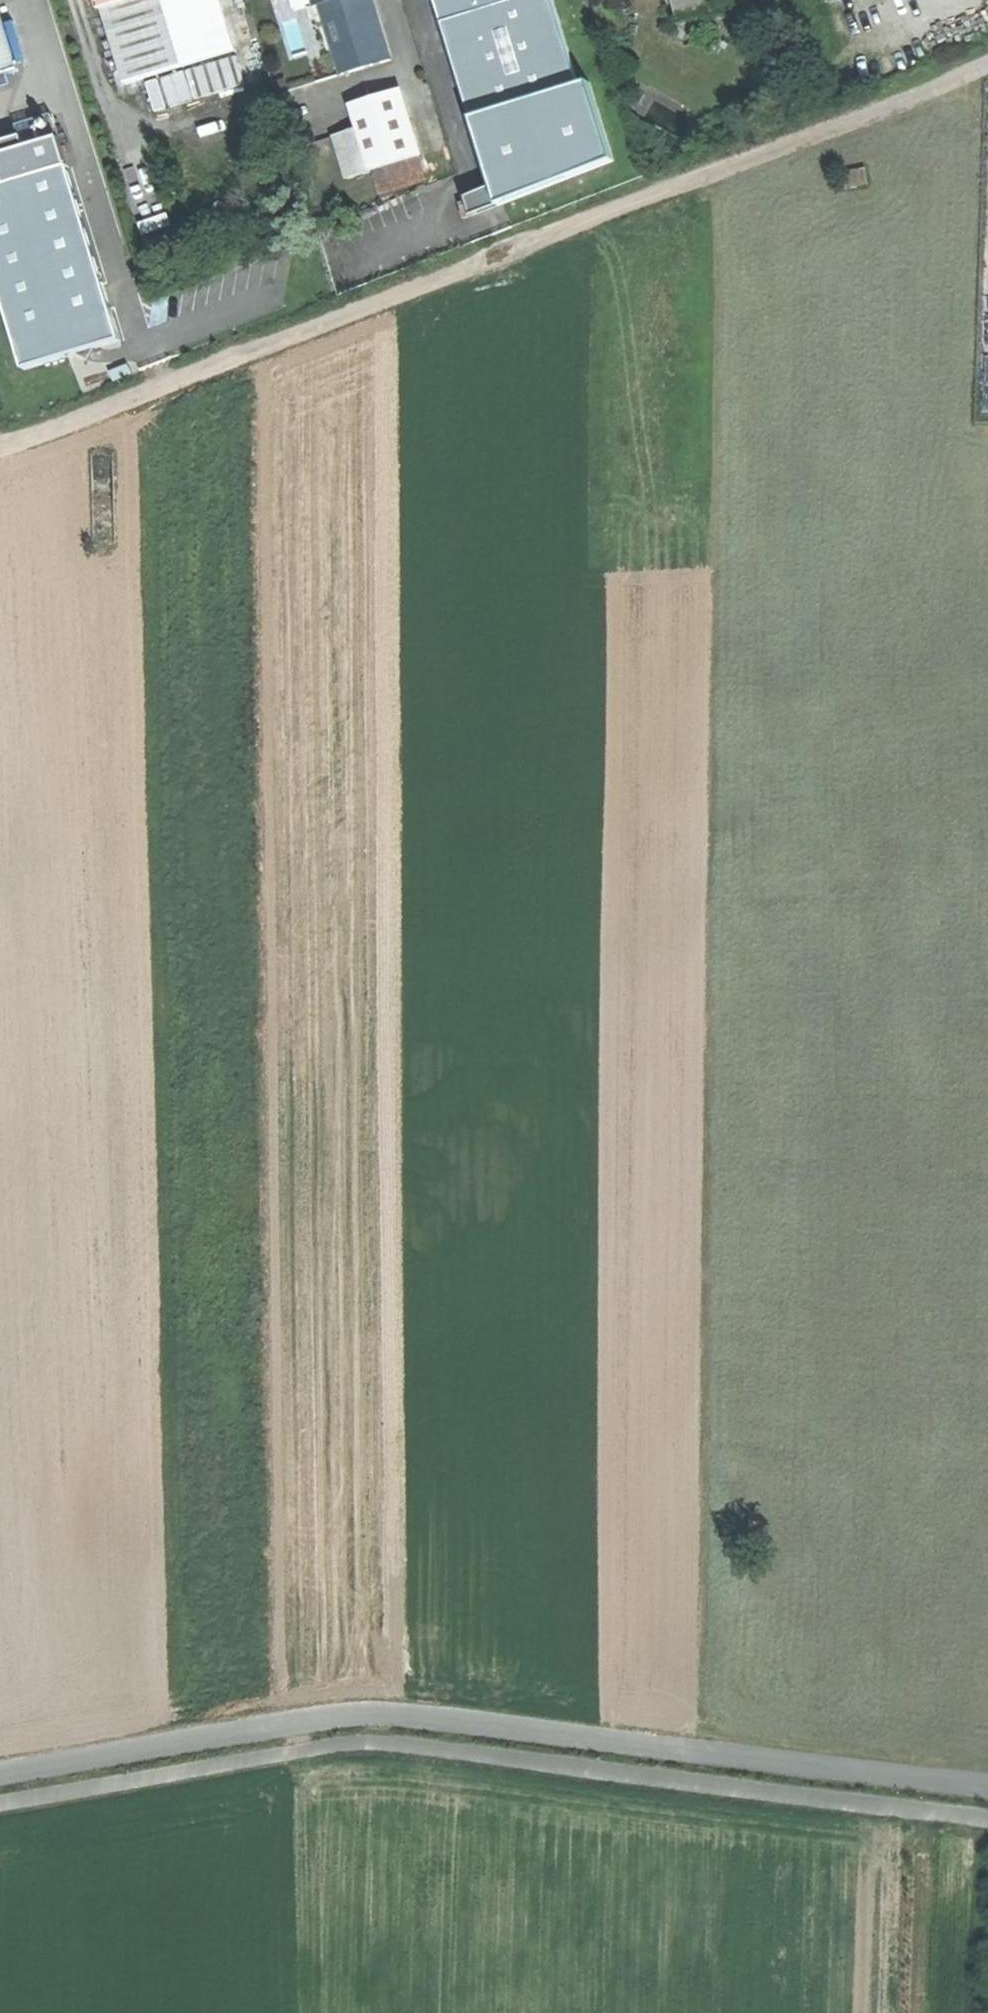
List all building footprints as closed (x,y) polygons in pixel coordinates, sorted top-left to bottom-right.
[(99,13),(101,13),(144,0),(95,0),(99,13)] [(101,13),(124,88),(181,71),(160,0),(144,0),(101,13)] [(320,4),(343,76),(391,61),(371,0),(331,0),(320,4)] [(441,26),(525,0),(434,0),(441,26)] [(441,26),(470,122),(578,88),(551,0),(525,0),(441,26)] [(678,21),(711,12),(712,13),(713,13),(710,0),(672,0),(678,21)] [(17,70),(0,14),(0,75),(17,70)] [(588,86),(578,88),(470,122),(490,188),(496,206),(612,165),(588,86)] [(400,90),(352,106),(359,128),(335,136),(349,179),(421,156),(400,90)] [(0,186),(0,292),(17,349),(19,370),(74,354),(85,362),(90,349),(116,341),(111,312),(68,165),(0,186)] [(468,217),(496,206),(490,188),(463,199),(468,217)]
